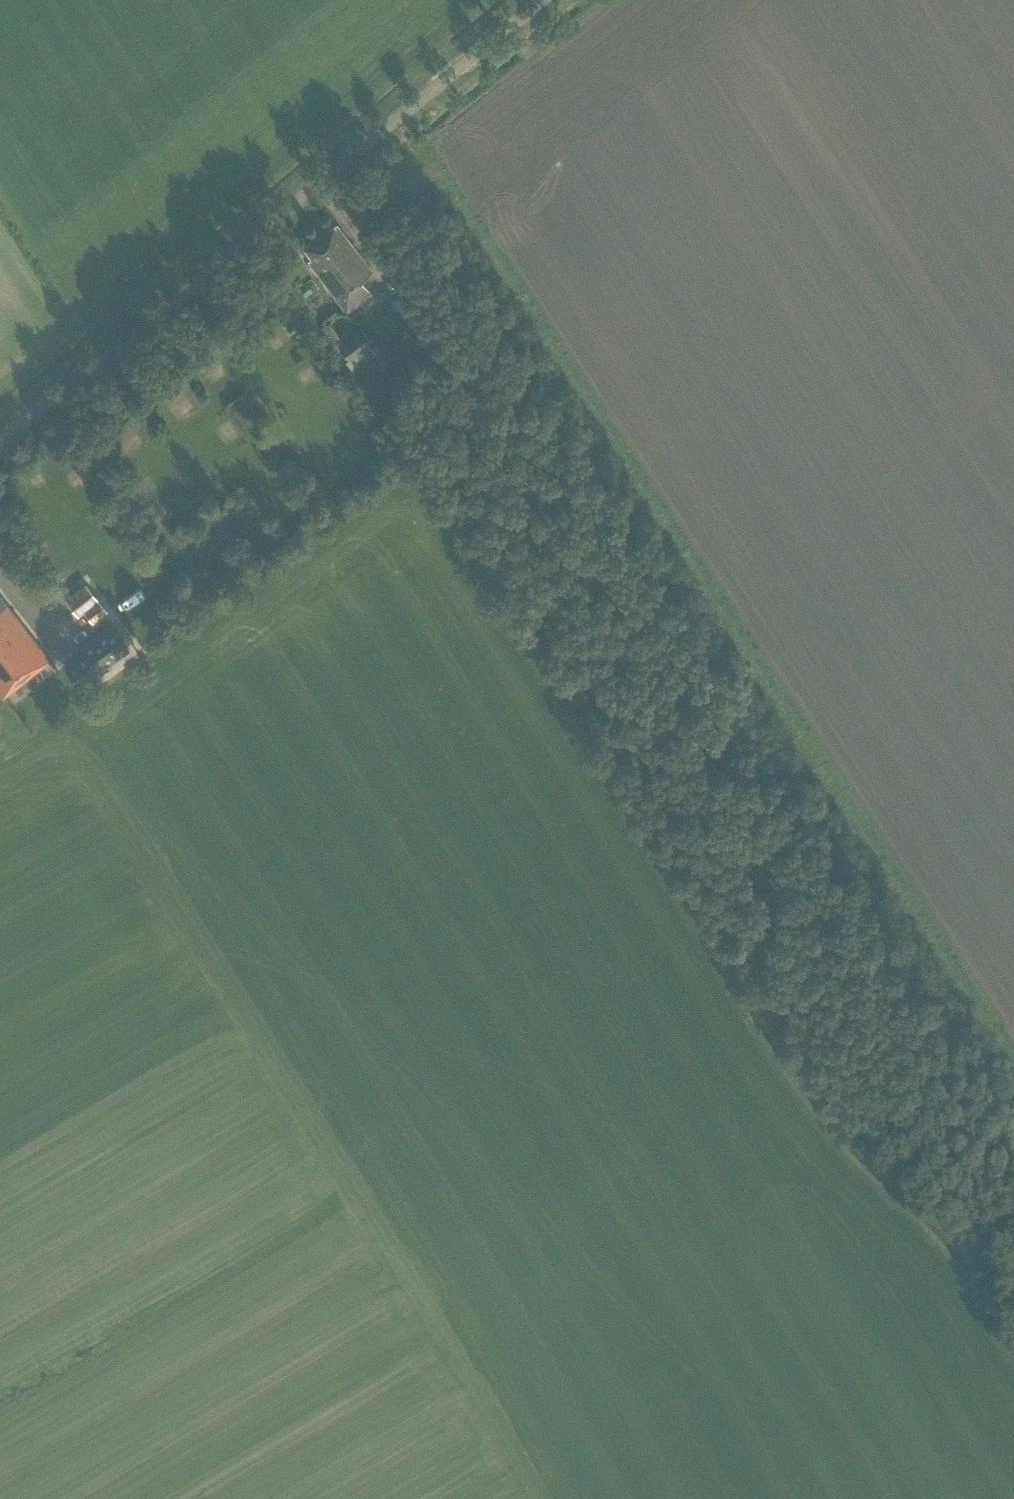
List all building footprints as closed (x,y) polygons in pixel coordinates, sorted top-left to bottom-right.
[(336,225),(304,249),(311,258),(308,261),(346,312),(371,293),(361,280),(372,272),(336,225)] [(340,346),(356,369),(376,355),(360,332),(340,346)] [(210,476),(219,486),(229,478),(220,468),(210,476)] [(84,611),(93,623),(103,614),(82,588),(66,601),(78,616),(84,611)] [(3,698),(49,660),(0,595),(0,694),(3,698)] [(80,647),(84,652),(64,666),(78,686),(130,650),(112,625),(80,647)]
